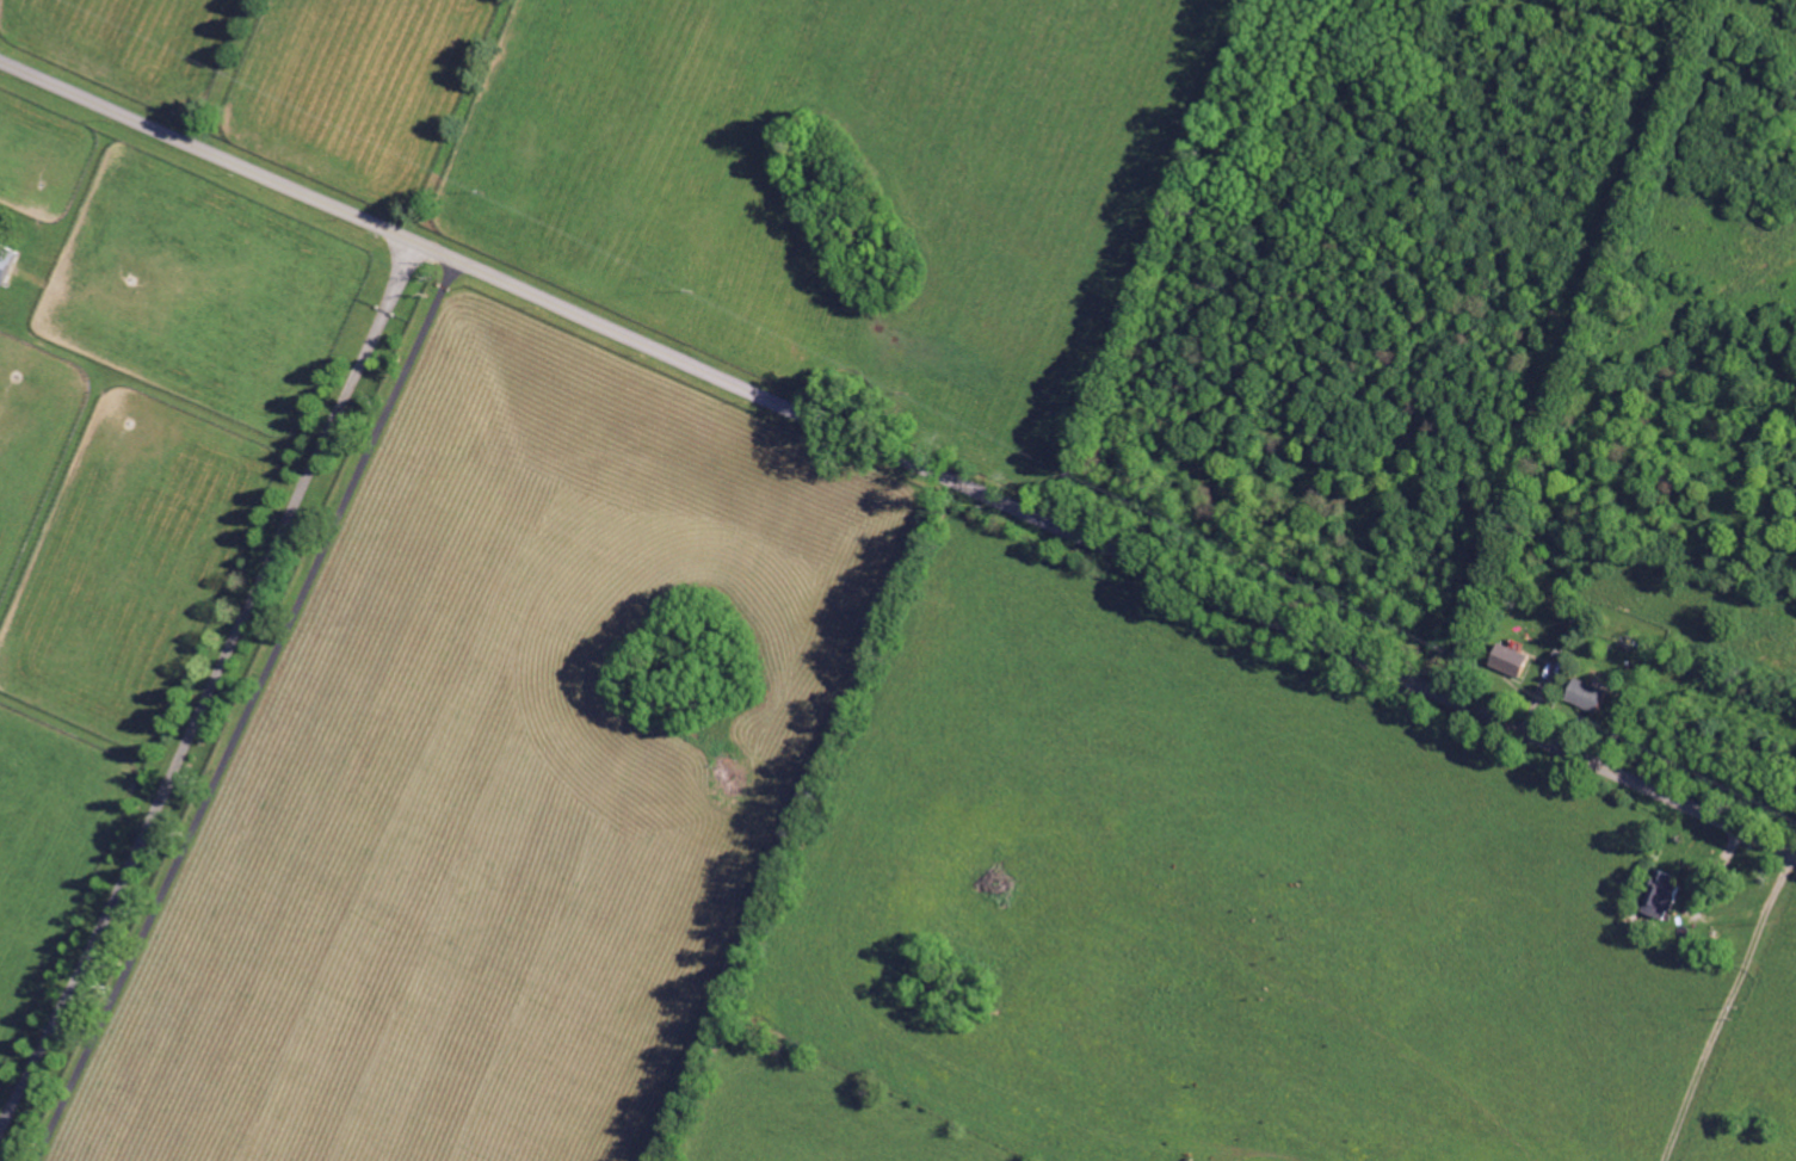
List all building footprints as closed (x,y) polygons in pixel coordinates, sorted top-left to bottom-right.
[(1,286),(13,259),(0,254),(0,285),(1,286)] [(1528,655),(1495,639),(1484,662),(1517,677),(1528,655)] [(1605,688),(1571,677),(1564,700),(1597,711),(1605,688)] [(1662,921),(1673,893),(1666,890),(1672,875),(1658,870),(1641,912),(1662,921)]
